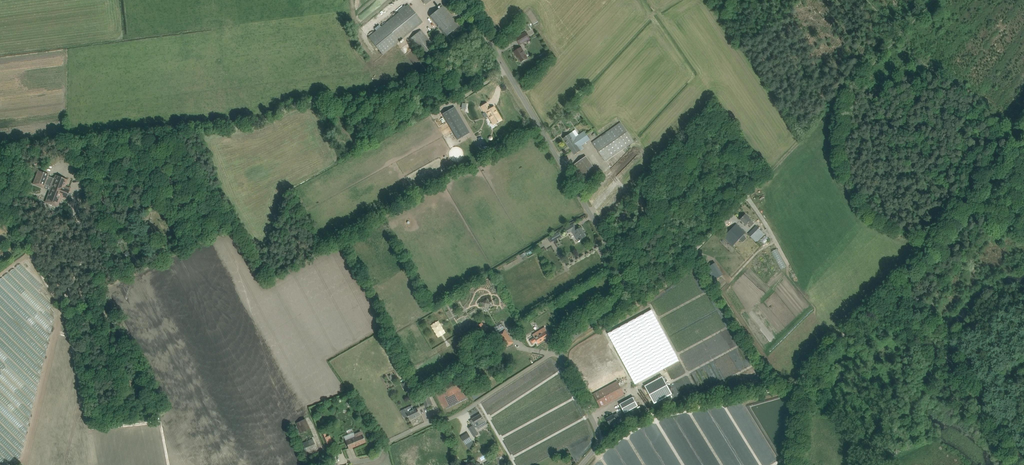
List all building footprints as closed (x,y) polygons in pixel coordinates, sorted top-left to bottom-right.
[(422,22),(409,5),(369,37),(382,54),(422,22)] [(446,36),(459,26),(443,6),(430,17),(446,36)] [(423,55),(434,46),(421,30),(410,39),(423,55)] [(516,38),(520,45),(530,39),(526,32),(516,38)] [(517,56),(521,62),(528,58),(522,47),(513,52),(516,56),(517,56)] [(486,111),(493,125),(502,120),(494,107),(490,109),(487,103),(481,106),(484,112),(486,111)] [(457,139),(469,133),(454,106),(442,113),(457,139)] [(375,121),(382,118),(380,114),(378,115),(377,113),(372,115),(375,121)] [(606,161),(634,142),(621,122),(593,142),(606,161)] [(563,138),(574,155),(584,148),(582,145),(590,140),(585,132),(576,138),(572,132),(567,136),(563,138)] [(573,165),(585,182),(597,173),(586,156),(573,165)] [(85,168),(88,173),(101,167),(99,162),(85,168)] [(70,188),(65,187),(68,180),(56,175),(55,179),(48,176),(49,175),(38,171),(33,184),(43,188),(45,185),(51,187),(45,202),(57,207),(61,197),(66,199),(70,188)] [(751,220),(745,214),(740,220),(746,225),(748,223),(751,226),(754,223),(751,220)] [(724,237),(733,246),(739,239),(743,243),(747,238),(743,235),(745,233),(736,224),(724,237)] [(581,240),(581,239),(586,236),(583,231),(581,227),(576,230),(576,229),(574,230),(571,225),(565,228),(568,233),(572,232),(573,234),(578,241),(580,240),(581,240)] [(756,242),(764,234),(756,226),(748,234),(756,242)] [(564,233),(562,230),(550,236),(553,241),(558,238),(557,237),(564,233)] [(759,243),(763,248),(771,241),(767,236),(759,243)] [(706,268),(714,280),(723,275),(715,263),(706,268)] [(487,299),(481,302),(484,308),(490,305),(487,299)] [(652,310),(608,333),(615,347),(630,374),(635,384),(680,361),(661,327),(652,310)] [(482,322),(479,325),(483,332),(487,330),(482,322)] [(541,330),(533,335),(538,344),(550,336),(548,332),(545,328),(544,329),(543,328),(541,330)] [(505,329),(498,334),(506,347),(513,342),(505,329)] [(663,376),(644,386),(654,404),(672,394),(663,376)] [(593,394),(601,408),(624,395),(617,381),(593,394)] [(474,399),(482,394),(479,389),(471,394),(474,399)] [(428,395),(424,397),(426,402),(424,403),(426,408),(432,405),(428,395)] [(624,413),(638,406),(633,396),(619,404),(624,413)] [(417,408),(407,413),(405,409),(401,411),(404,417),(408,415),(410,420),(420,415),(417,408)] [(613,415),(606,418),(610,425),(617,421),(620,419),(617,413),(613,415)] [(476,424),(469,428),(474,437),(478,434),(474,428),(477,426),(479,429),(487,424),(480,414),(472,419),(476,424)] [(296,423),(301,433),(309,429),(305,419),(296,423)] [(324,431),(320,433),(327,449),(331,447),(329,443),(332,442),(329,435),(326,437),(324,431)] [(345,441),(349,449),(365,442),(362,434),(361,432),(354,434),(355,437),(345,441)] [(473,441),(468,432),(461,437),(466,445),(473,441)] [(312,438),(302,443),(307,455),(317,451),(312,438)]
